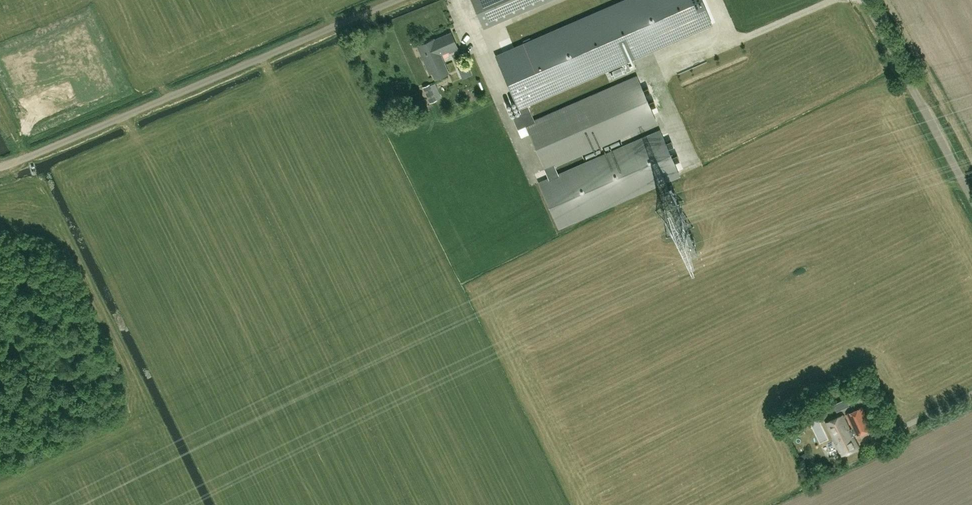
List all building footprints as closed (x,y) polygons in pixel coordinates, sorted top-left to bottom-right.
[(484,28),(547,0),(472,0),(484,28)] [(496,55),(519,108),(528,104),(712,24),(701,0),(623,0),(496,55)] [(449,72),(442,55),(458,48),(451,31),(434,38),(434,37),(417,44),(430,72),(432,71),(435,78),(449,72)] [(462,78),(472,73),(469,66),(459,70),(462,78)] [(521,113),(512,116),(518,128),(521,136),(529,132),(545,169),(554,165),(656,121),(637,76),(534,120),(528,105),(528,104),(519,108),(521,113)] [(436,100),(429,84),(423,86),(430,103),(436,100)] [(509,87),(501,88),(502,95),(510,93),(509,87)] [(549,178),(539,182),(558,228),(665,181),(679,175),(665,142),(660,130),(558,174),(554,165),(545,169),(549,178)] [(863,407),(846,415),(852,428),(855,435),(856,436),(873,428),(863,407)] [(842,415),(826,422),(841,456),(857,449),(860,447),(854,435),(855,435),(852,428),(850,429),(844,414),(842,415)] [(803,428),(796,431),(799,436),(805,433),(803,428)] [(799,455),(805,467),(812,463),(805,453),(799,455)]
